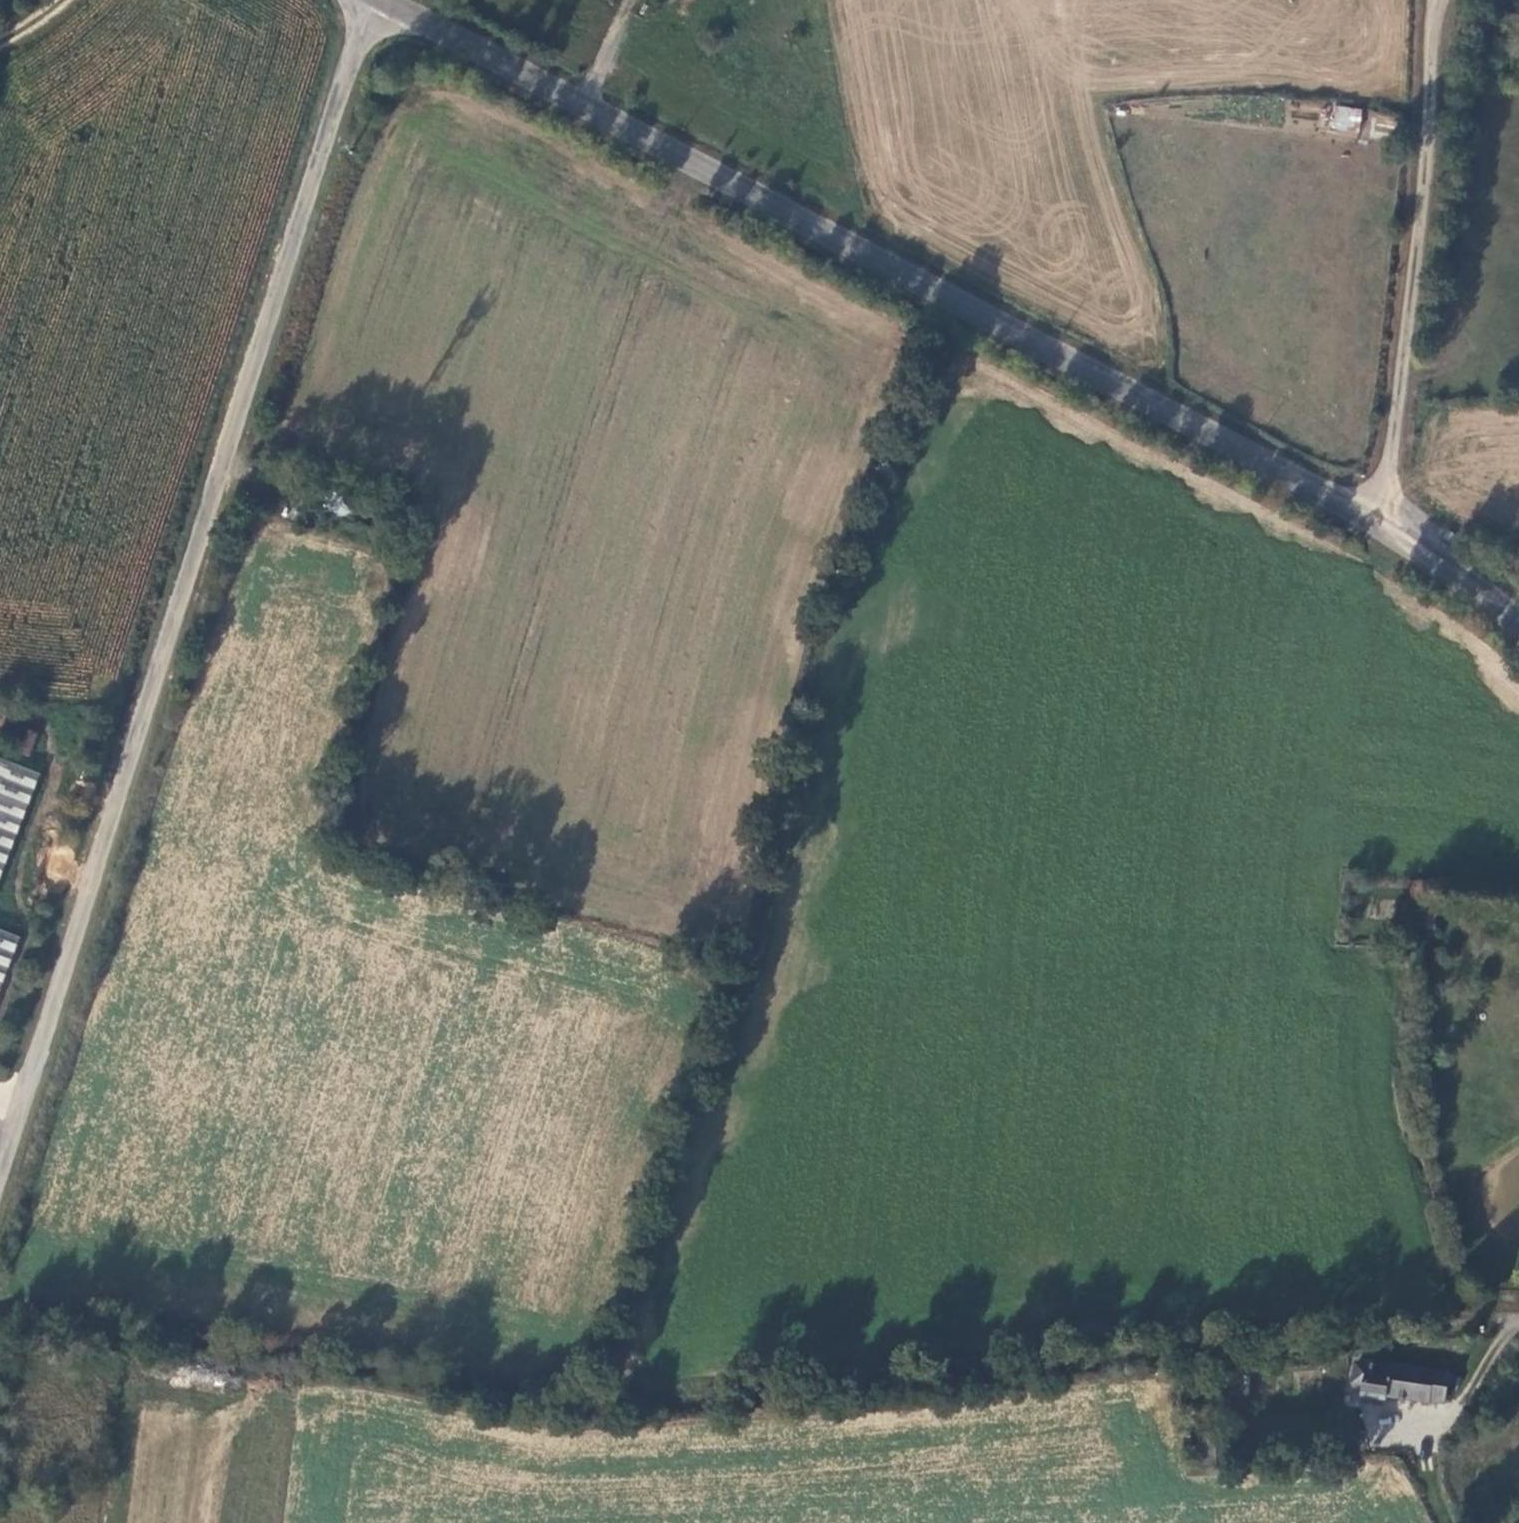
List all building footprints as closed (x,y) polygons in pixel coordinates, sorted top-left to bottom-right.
[(1329,129),(1359,132),(1362,108),(1331,105),(1329,129)] [(299,504),(295,515),(313,521),(316,509),(299,504)] [(1383,1370),(1379,1402),(1424,1409),(1424,1407),(1439,1409),(1444,1379),(1429,1376),(1429,1377),(1383,1370)] [(1381,1438),(1382,1405),(1363,1404),(1362,1438),(1381,1438)]
